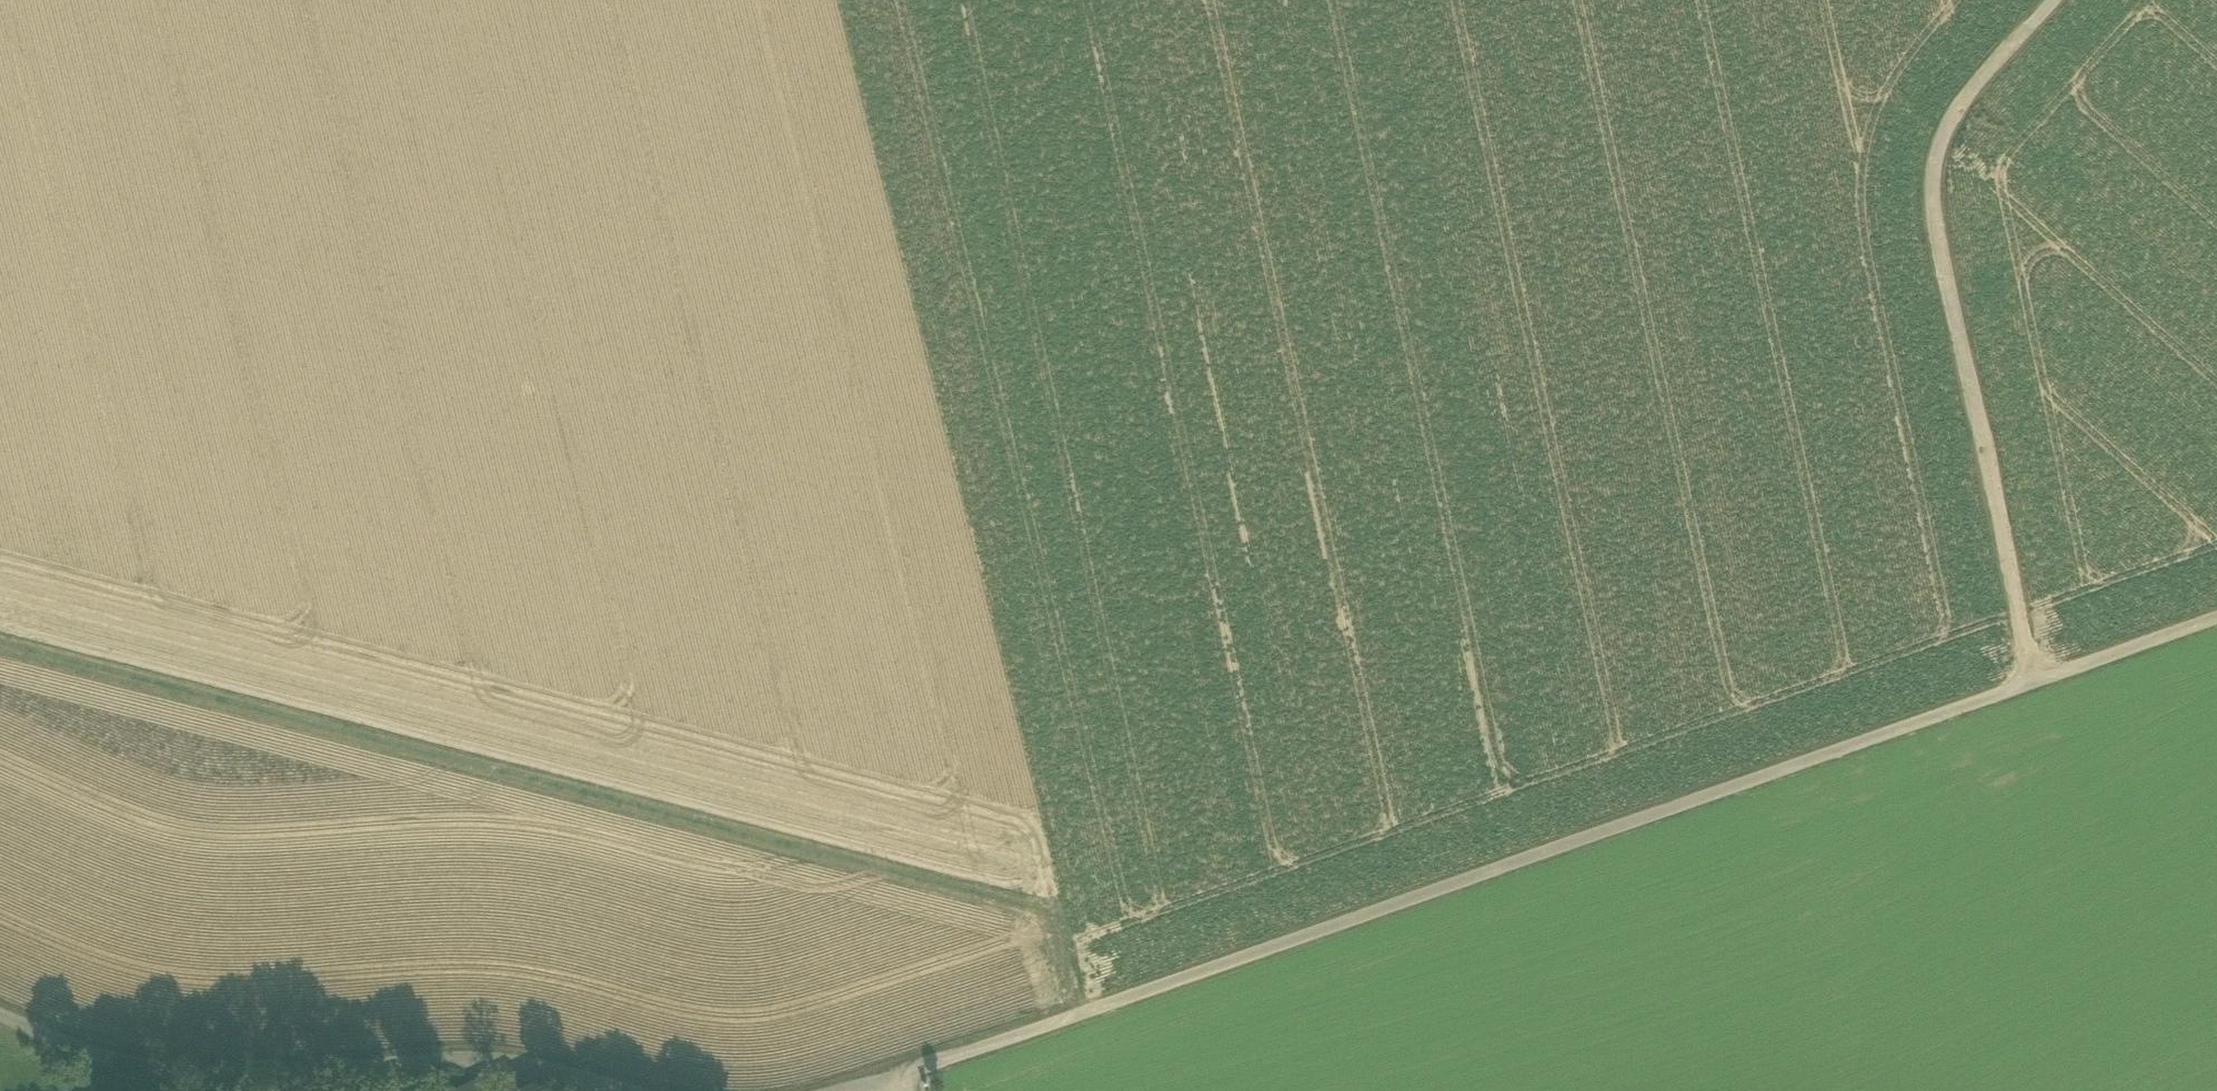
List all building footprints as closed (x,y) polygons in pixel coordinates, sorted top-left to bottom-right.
[(536,1080),(517,1089),(510,1076),(494,1084),(492,1083),(487,1074),(453,1090),(541,1090),(536,1080)]
